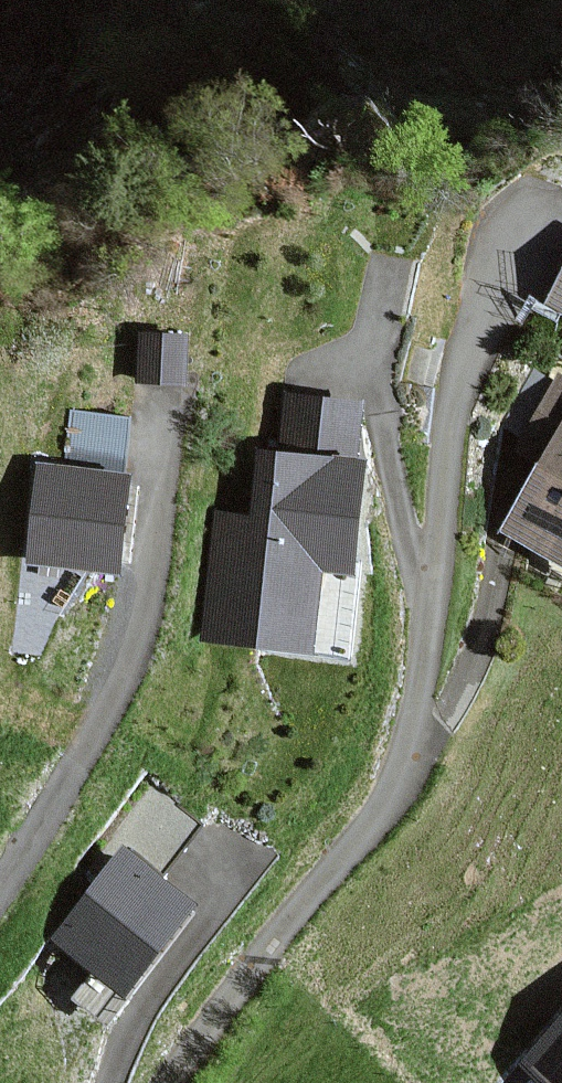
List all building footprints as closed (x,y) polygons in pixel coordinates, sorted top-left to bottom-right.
[(549,302),(561,309),(561,279),(549,302)] [(186,339),(141,336),(138,382),(183,385),(186,339)] [(514,533),(561,560),(561,382),(522,454),(549,469),(514,533)] [(253,521),(219,517),(203,639),(312,653),(323,571),(351,575),(366,466),(351,464),(359,406),(288,397),(280,457),(262,455),(253,521)] [(121,482),(43,472),(31,558),(110,568),(121,482)] [(196,910),(127,855),(60,939),(129,994),(196,910)] [(527,1063),(549,1082),(561,1082),(561,1024),(527,1063)]
